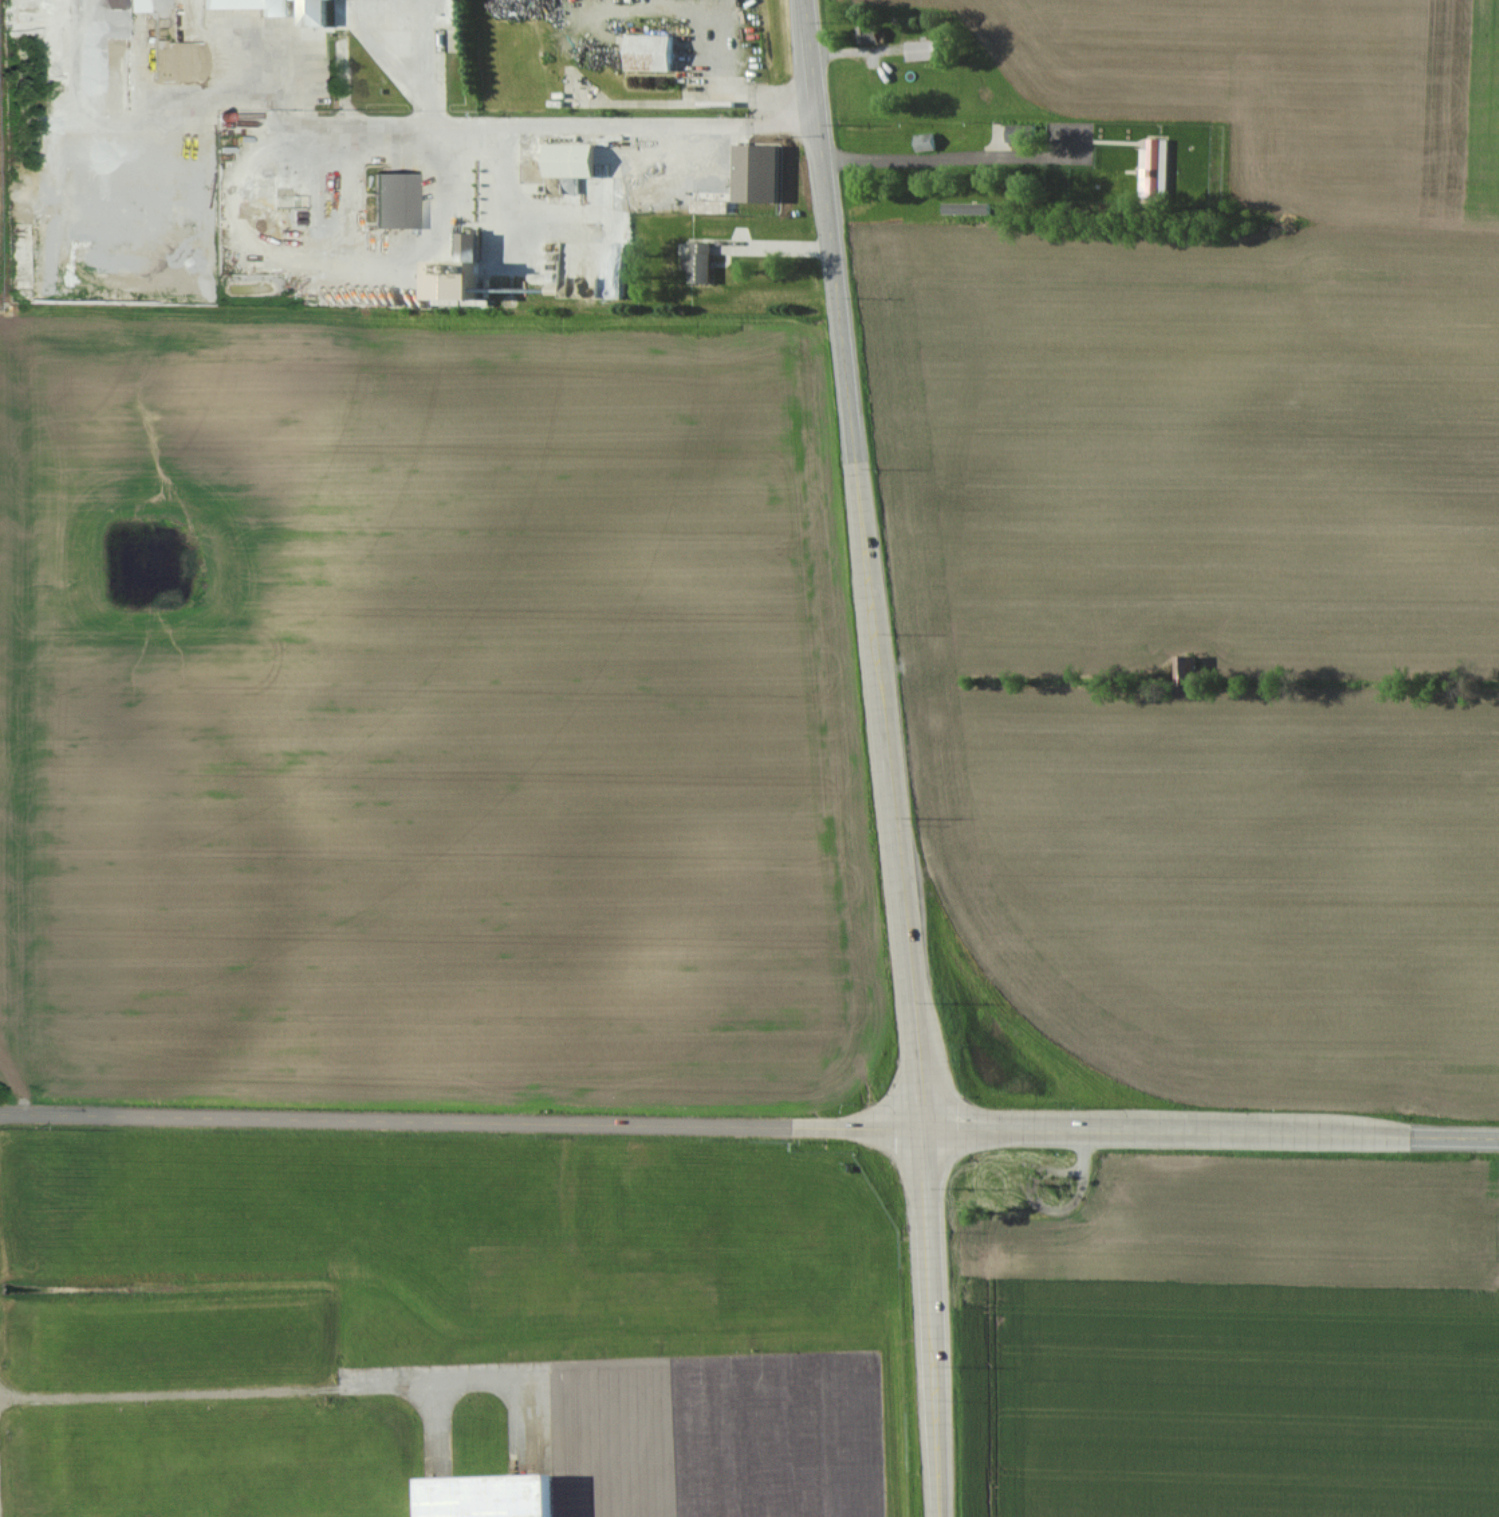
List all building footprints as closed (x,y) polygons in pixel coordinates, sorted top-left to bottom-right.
[(204,9),(263,9),(263,16),(295,17),(295,0),(204,0),(204,9)] [(883,43),(883,28),(862,28),(862,43),(883,43)] [(681,36),(635,36),(635,72),(681,72),(681,36)] [(914,62),(946,62),(946,41),(914,41),(914,62)] [(938,152),(939,136),(917,135),(917,151),(938,152)] [(595,209),(596,163),(567,163),(565,209),(555,208),(555,221),(588,222),(588,209),(595,209)] [(378,230),(419,230),(419,175),(378,175),(378,230)] [(24,296),(35,290),(25,272),(14,279),(24,296)] [(562,1470),(426,1481),(429,1516),(566,1516),(562,1470)]
